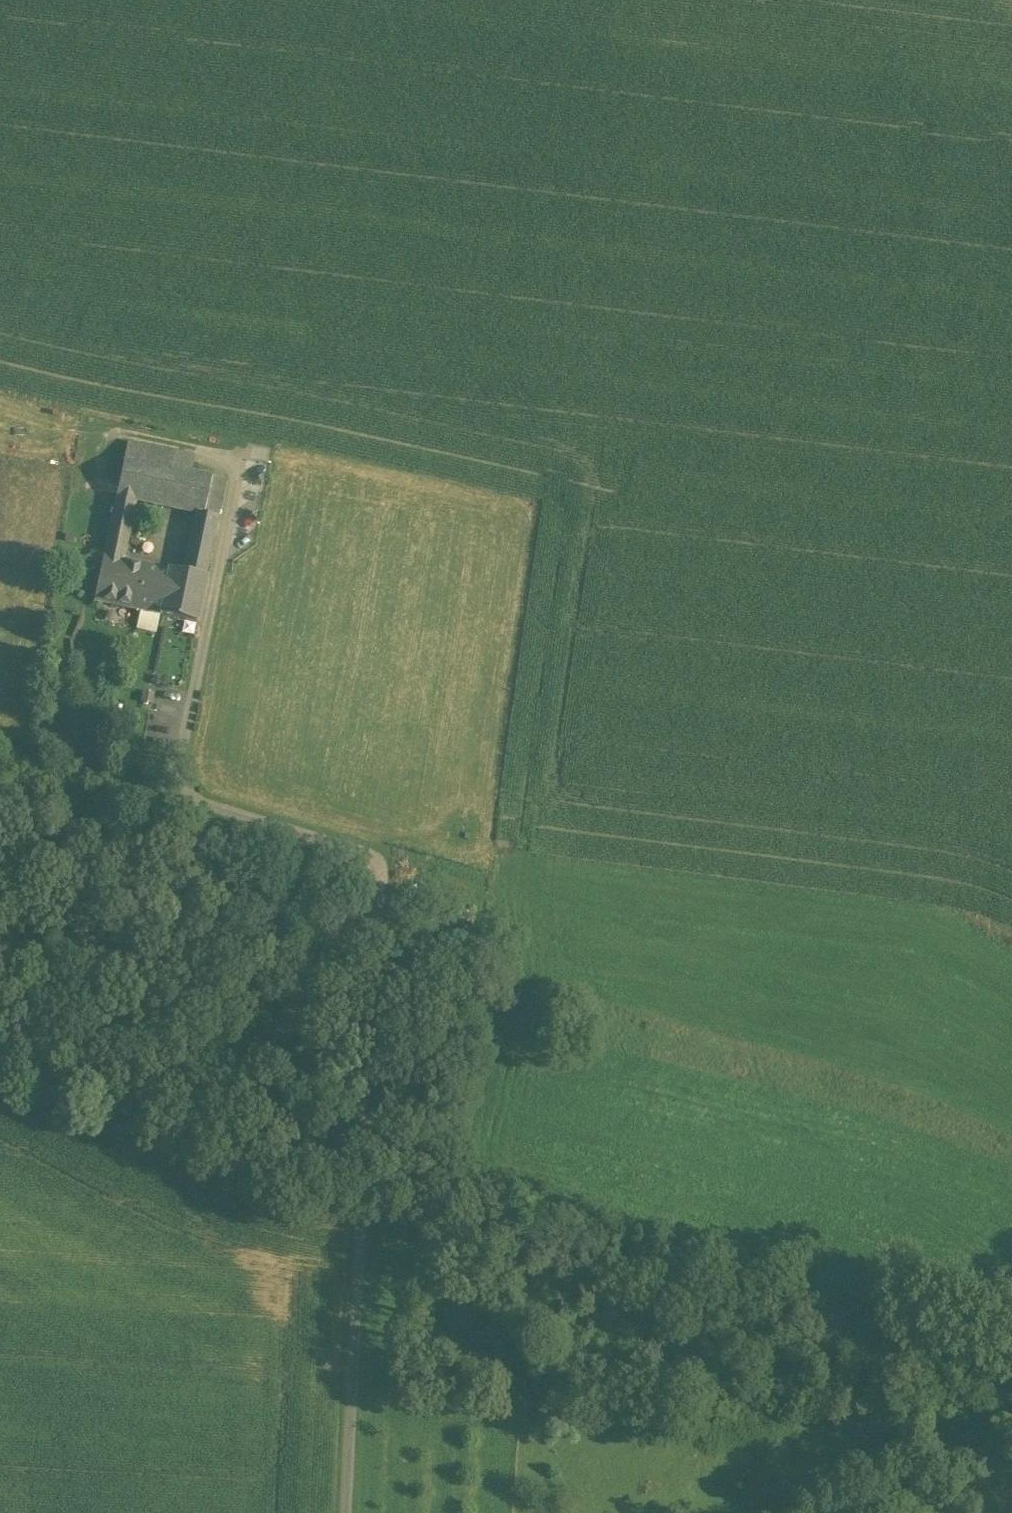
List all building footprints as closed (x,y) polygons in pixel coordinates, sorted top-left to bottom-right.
[(125,458),(171,468),(175,452),(129,443),(125,458)] [(195,456),(175,452),(171,468),(192,473),(195,456)] [(204,516),(212,477),(192,473),(171,468),(125,458),(117,498),(137,502),(197,515),(204,516)] [(212,477),(204,516),(218,519),(226,480),(212,477)] [(137,502),(117,498),(105,557),(125,561),(137,502)] [(193,531),(190,546),(212,551),(215,535),(218,519),(204,516),(197,515),(193,531)] [(184,573),(206,578),(212,551),(190,546),(184,573)] [(125,561),(105,557),(95,602),(141,611),(161,615),(161,616),(171,571),(125,561)] [(184,573),(171,571),(161,616),(197,623),(207,578),(206,578),(184,573)] [(161,615),(141,611),(137,630),(156,634),(161,615)]
